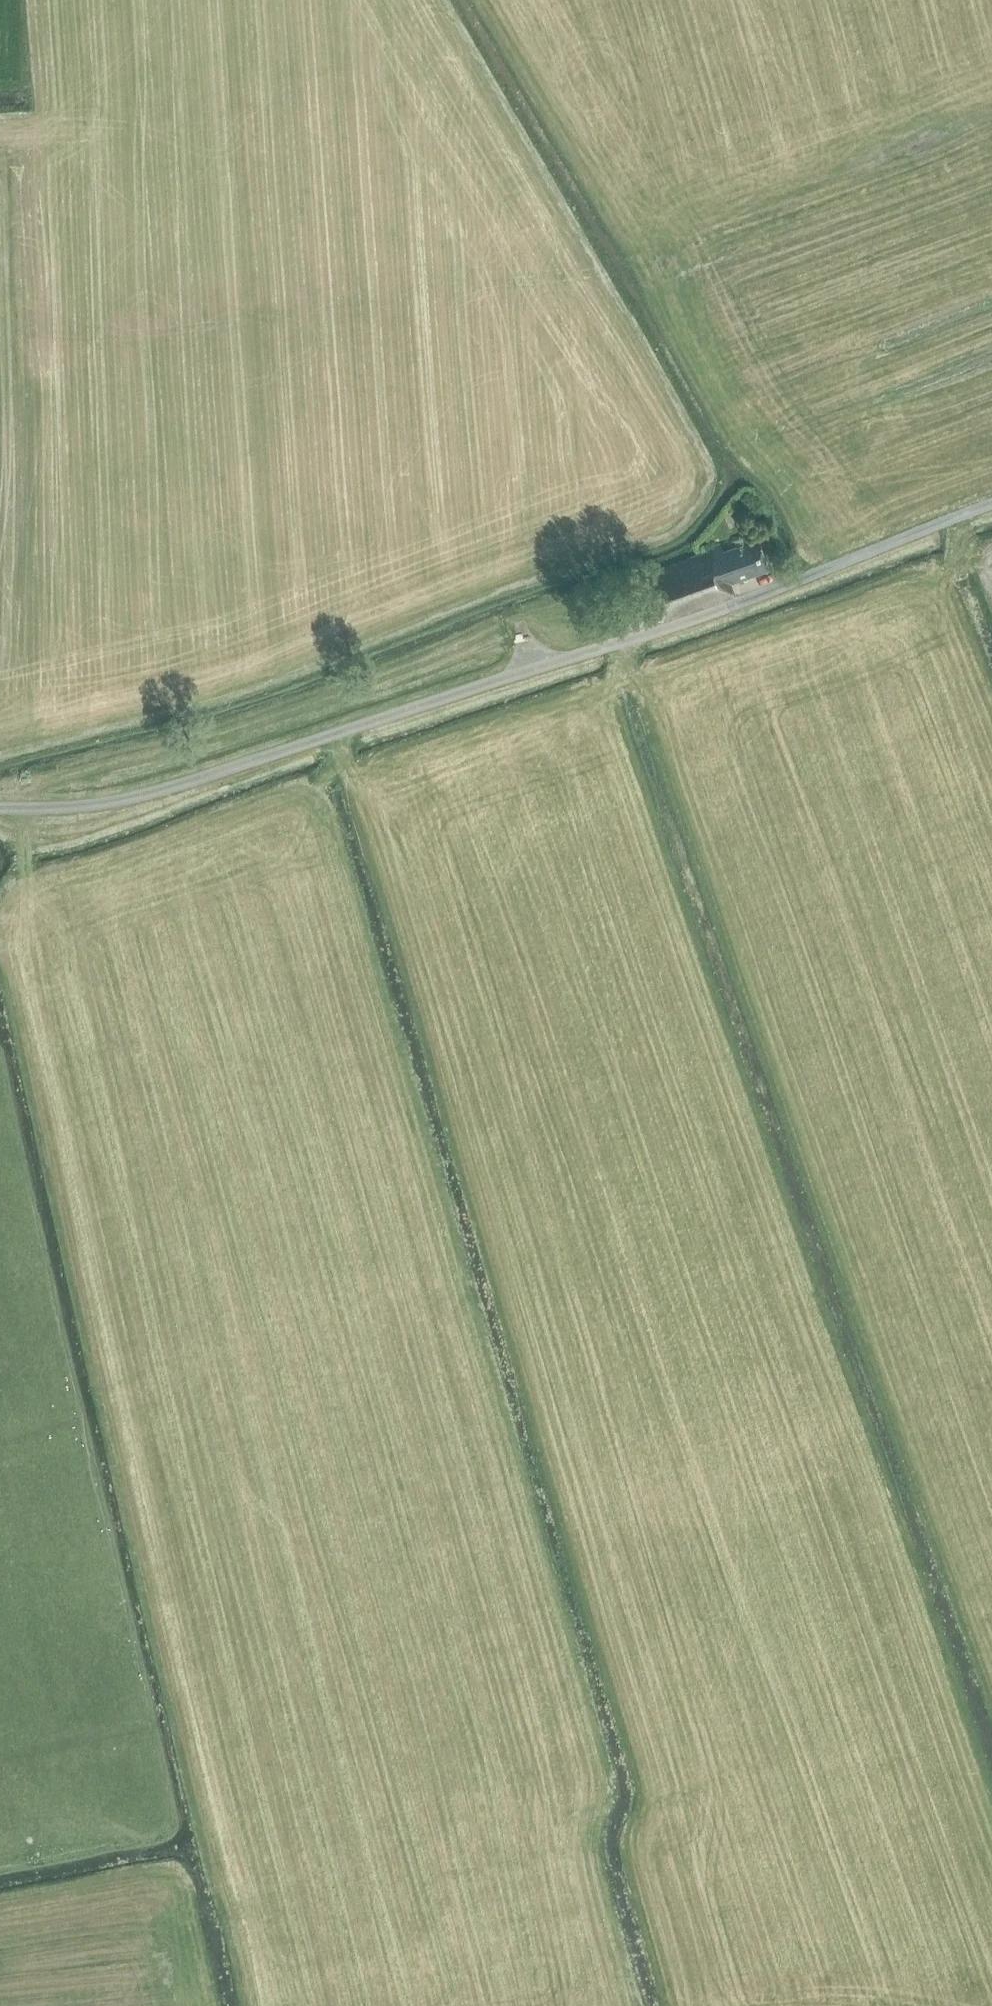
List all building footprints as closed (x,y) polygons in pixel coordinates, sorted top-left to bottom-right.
[(643,574),(660,621),(728,596),(724,584),(766,568),(753,535),(735,542),(738,549),(720,556),(717,546),(643,574)]
